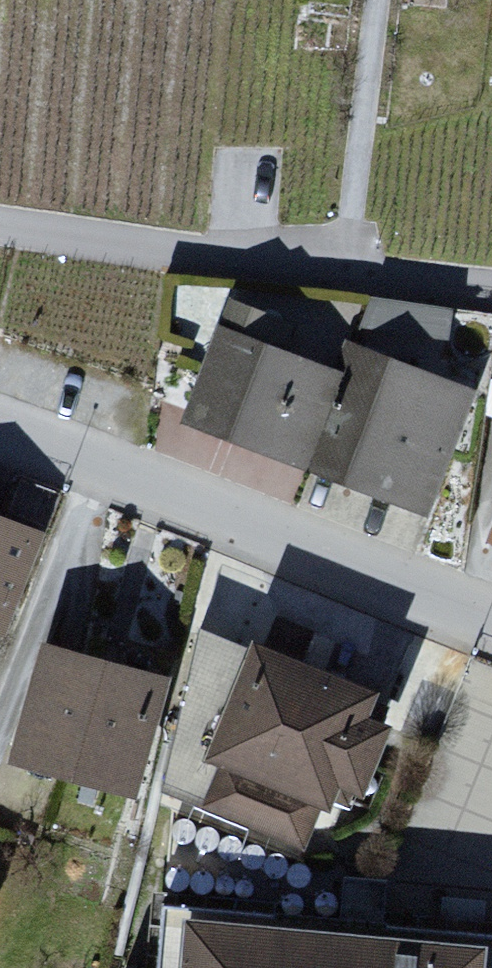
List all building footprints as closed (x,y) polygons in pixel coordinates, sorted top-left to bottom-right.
[(433,517),(481,399),(360,351),(350,375),(223,325),(186,418),(433,517)] [(0,517),(0,640),(10,644),(48,534),(0,517)] [(276,617),(268,654),(306,662),(314,624),(276,617)] [(181,696),(211,707),(235,640),(205,629),(181,696)] [(172,686),(45,650),(12,766),(139,802),(172,686)] [(386,709),(258,653),(211,760),(228,767),(205,820),(351,883),(412,743),(378,728),(386,709)] [(163,914),(159,967),(491,967),(491,938),(163,914)]
